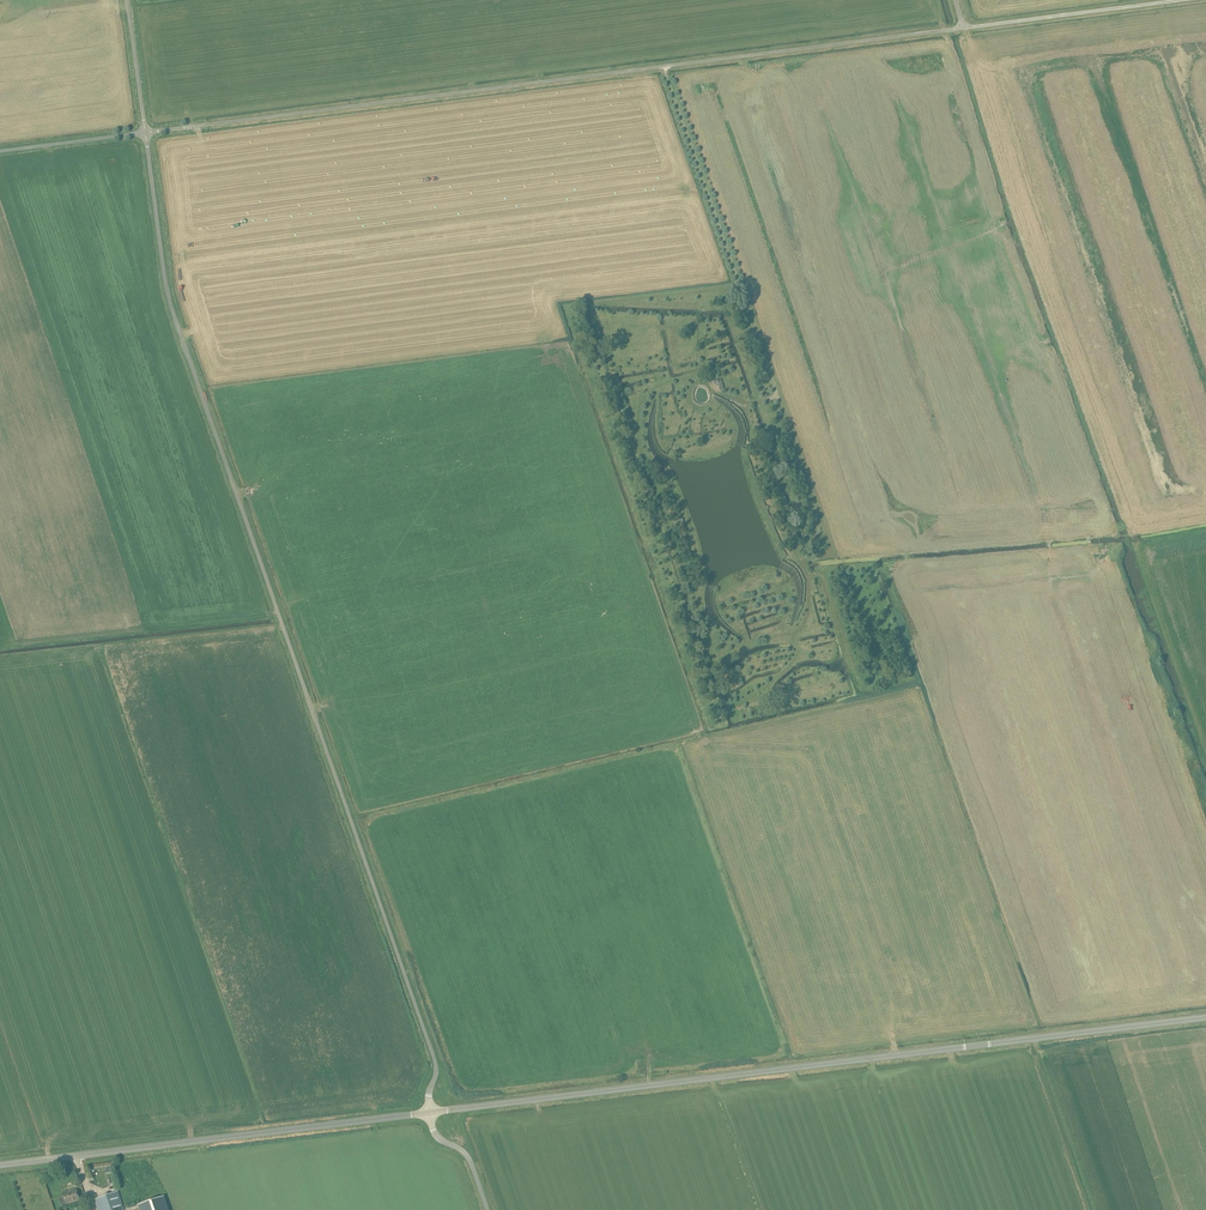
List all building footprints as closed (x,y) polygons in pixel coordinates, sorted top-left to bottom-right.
[(724,389),(721,379),(713,381),(714,385),(719,383),(720,385),(718,385),(719,390),(724,389)] [(79,1200),(76,1190),(70,1192),(71,1193),(63,1196),(66,1204),(79,1200)] [(118,1192),(95,1200),(98,1209),(124,1209),(118,1192)] [(138,1207),(139,1209),(169,1209),(165,1198),(138,1207)]
